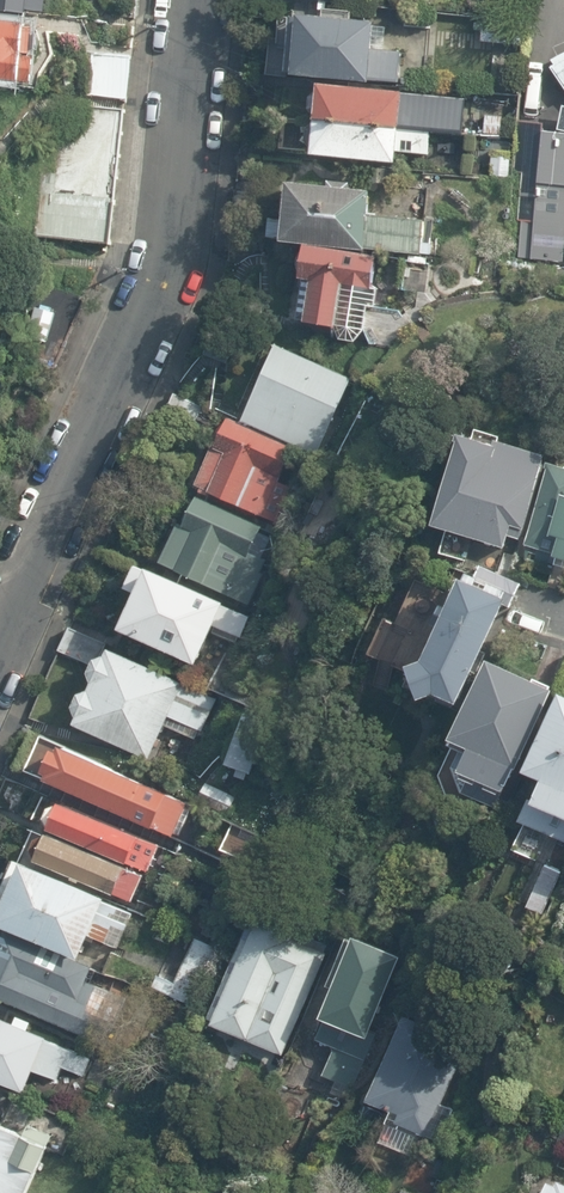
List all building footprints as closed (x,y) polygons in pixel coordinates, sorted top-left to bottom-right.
[(45,13),(46,0),(0,0),(0,8),(45,13)] [(283,74),(369,83),(370,80),(401,83),(404,55),(374,52),(377,26),(354,24),(355,12),(325,8),(324,17),(290,13),(283,74)] [(483,41),(524,46),(527,20),(486,15),(483,41)] [(31,84),(34,58),(23,56),(24,54),(32,55),(35,29),(27,28),(28,25),(0,22),(0,80),(31,84)] [(558,54),(548,60),(563,88),(563,51),(558,54)] [(87,96),(127,99),(131,58),(91,54),(87,96)] [(316,118),(316,121),(460,135),(463,101),(404,96),(404,93),(319,86),(318,92),(310,98),(309,109),(316,118)] [(37,238),(111,246),(125,110),(62,103),(55,173),(44,172),(37,238)] [(563,244),(563,106),(561,105),(559,133),(543,132),(530,258),(562,262),(563,243),(563,244)] [(483,134),(503,137),(505,117),(485,114),(483,134)] [(433,137),(313,124),(309,158),(395,167),(396,155),(431,159),(433,137)] [(520,124),(518,268),(525,266),(542,126),(520,124)] [(490,178),(508,180),(511,154),(493,152),(490,178)] [(282,243),(432,256),(433,244),(425,243),(427,219),(371,214),(373,192),(352,190),(353,184),(329,182),(329,187),(289,184),(288,188),(284,192),(282,217),(284,219),(270,218),(268,239),(282,240),(282,243)] [(341,340),(356,343),(365,331),(369,307),(377,309),(380,289),(374,288),(379,258),(306,246),(306,250),(300,255),(297,263),(297,271),(301,278),(294,320),(336,327),(341,340)] [(401,285),(426,288),(429,259),(404,256),(401,285)] [(394,345),(400,313),(372,308),(367,340),(394,345)] [(242,422),(316,456),(351,379),(277,346),(242,422)] [(209,492),(276,523),(291,488),(278,482),(293,447),(229,420),(228,422),(219,426),(215,436),(217,447),(213,445),(196,485),(201,487),(199,492),(207,495),(209,492)] [(435,526),(505,548),(509,536),(520,540),(523,530),(525,530),(548,456),(497,440),(495,446),(460,435),(458,442),(461,443),(435,526)] [(563,571),(563,467),(550,463),(525,545),(527,546),(523,559),(563,571)] [(161,563),(249,604),(263,574),(261,573),(266,561),(250,554),(262,527),(197,497),(190,503),(182,519),(184,525),(179,523),(161,563)] [(121,630),(198,665),(212,633),(235,643),(237,638),(240,639),(249,618),(225,607),(227,603),(150,569),(149,571),(135,565),(125,589),(137,594),(121,630)] [(437,693),(459,704),(498,619),(503,622),(521,583),(482,565),(476,578),(459,569),(455,577),(461,580),(448,609),(441,606),(433,624),(441,628),(425,659),(411,664),(423,697),(437,693)] [(59,651),(93,666),(96,661),(100,659),(106,645),(70,628),(59,651)] [(96,661),(93,666),(90,673),(94,684),(90,691),(80,694),(74,707),(78,717),(74,725),(150,760),(166,724),(196,738),(199,730),(202,732),(217,699),(109,649),(105,657),(100,659),(96,661)] [(462,792),(494,807),(502,790),(505,792),(515,769),(517,770),(554,690),(488,660),(450,743),(462,749),(453,767),(462,792)] [(563,842),(563,695),(561,693),(525,772),(541,779),(534,801),(530,798),(519,821),(563,842)] [(235,777),(245,780),(247,773),(251,774),(270,721),(246,712),(227,764),(238,768),(235,777)] [(47,775),(165,830),(173,812),(186,818),(193,802),(63,742),(60,748),(53,744),(43,766),(50,769),(47,775)] [(199,801),(226,815),(235,798),(208,783),(199,801)] [(48,829),(148,872),(159,846),(59,804),(50,807),(45,819),(48,829)] [(35,859),(132,902),(143,877),(46,834),(45,837),(37,840),(33,850),(36,858),(35,859)] [(10,856),(0,852),(0,878),(10,856)] [(81,959),(91,936),(118,948),(134,913),(106,901),(108,898),(24,862),(23,864),(16,861),(0,898),(0,924),(81,959)] [(529,900),(547,907),(561,872),(544,865),(529,900)] [(211,1025),(283,1055),(329,946),(252,914),(207,1019),(212,1021),(211,1025)] [(107,1045),(128,997),(88,980),(93,967),(0,927),(0,999),(107,1045)] [(303,1068),(352,1091),(411,962),(349,933),(325,985),(330,988),(317,1016),(325,1020),(303,1068)] [(151,987),(188,1005),(215,948),(195,938),(174,983),(156,975),(151,987)] [(386,1124),(419,1139),(421,1135),(428,1138),(444,1104),(442,1103),(469,1043),(407,1015),(368,1101),(392,1111),(386,1124)] [(25,1092),(34,1071),(56,1081),(62,1067),(83,1077),(91,1059),(48,1041),(50,1038),(0,1016),(0,1081),(25,1092)] [(0,1124),(0,1125),(0,1192),(26,1192),(52,1135),(28,1124),(24,1135),(0,1124)] [(556,1182),(555,1185),(546,1181),(541,1192),(563,1192),(563,1185),(556,1182)]
